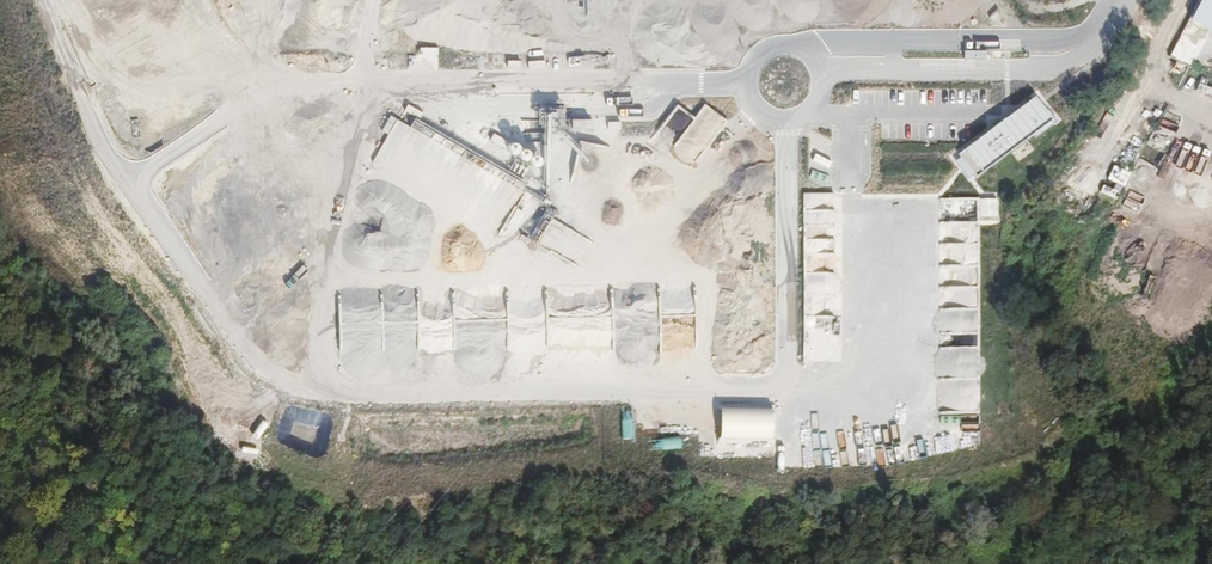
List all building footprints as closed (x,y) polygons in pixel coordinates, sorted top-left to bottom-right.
[(952,156),(969,180),(1053,122),(1036,97),(952,156)] [(988,210),(988,214),(996,215),(997,200),(980,199),(979,209),(988,210)]
